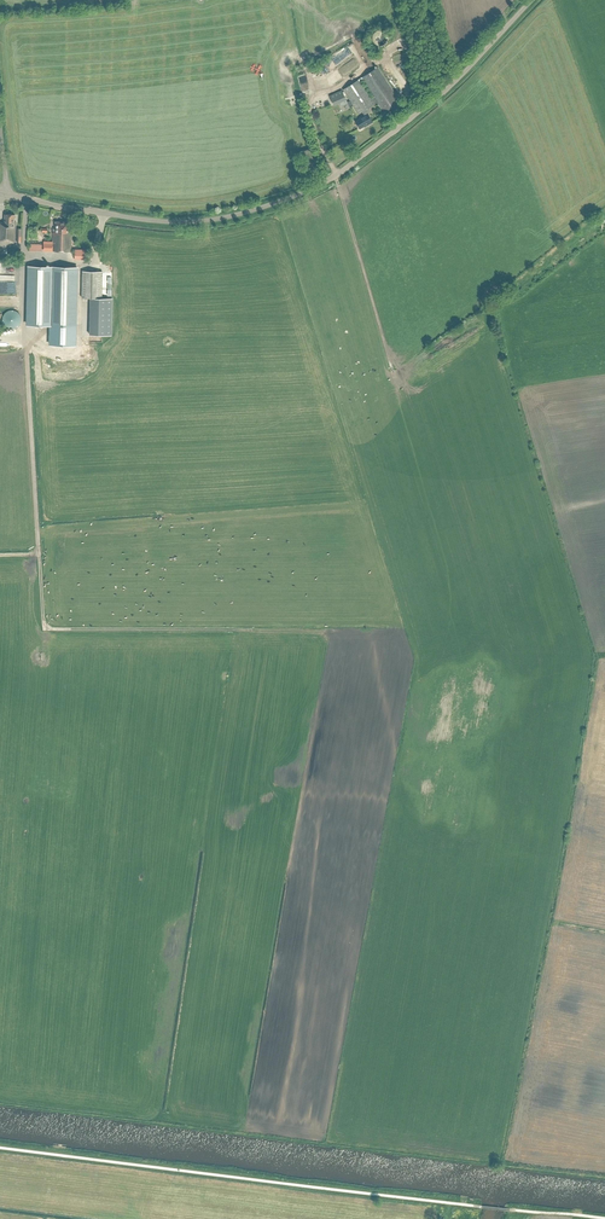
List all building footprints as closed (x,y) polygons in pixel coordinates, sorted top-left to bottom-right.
[(388,38),(388,37),(388,36),(388,35),(387,34),(387,33),(386,33),(386,32),(385,31),(384,31),(384,30),(383,30),(382,30),(381,29),(380,29),(379,29),(378,30),(377,30),(376,30),(375,31),(374,32),(373,33),(373,34),(372,35),(372,36),(372,37),(372,38),(372,39),(373,40),(373,41),(373,42),(374,42),(374,43),(375,43),(375,44),(376,44),(377,44),(377,45),(378,45),(379,45),(380,45),(381,45),(382,45),(383,45),(383,44),(384,44),(385,43),(386,43),(386,42),(387,41),(387,40),(388,39),(388,38)] [(390,45),(388,45),(387,50),(394,51),(396,42),(391,41),(390,45)] [(349,53),(355,50),(352,42),(345,45),(349,53)] [(382,60),(382,61),(388,60),(385,51),(373,55),(375,62),(382,60)] [(340,52),(313,71),(319,79),(327,74),(332,81),(359,62),(353,53),(345,59),(340,52)] [(400,102),(377,67),(343,89),(359,114),(362,112),(364,115),(355,121),(360,128),(368,123),(368,124),(373,121),(368,113),(370,111),(368,108),(377,102),(384,112),(400,102)] [(342,89),(329,95),(334,105),(346,99),(342,89)] [(301,151),(308,174),(320,171),(314,147),(301,151)] [(14,242),(15,222),(14,222),(15,215),(4,214),(4,222),(0,222),(0,241),(14,242)] [(54,229),(52,228),(52,240),(44,241),(43,250),(70,251),(71,223),(54,222),(54,229)] [(75,259),(87,259),(87,249),(75,248),(75,259)] [(75,325),(77,267),(29,266),(27,324),(75,325)] [(82,298),(92,298),(102,298),(102,272),(82,271),(82,298)] [(10,303),(10,295),(0,295),(0,303),(10,303)] [(102,298),(92,298),(91,334),(111,335),(112,298),(102,298)] [(21,320),(21,319),(21,318),(21,317),(20,316),(20,315),(20,314),(19,314),(19,313),(18,312),(17,311),(16,311),(15,310),(14,310),(13,310),(12,310),(11,310),(10,310),(9,310),(8,310),(8,311),(7,311),(6,311),(6,312),(5,312),(4,313),(4,314),(3,315),(3,316),(3,317),(2,317),(2,318),(2,319),(2,320),(2,321),(3,321),(3,322),(3,323),(4,324),(4,325),(5,326),(6,326),(6,327),(7,327),(8,328),(9,328),(10,328),(12,328),(13,328),(14,328),(15,328),(16,328),(16,327),(17,327),(18,326),(19,325),(19,324),(20,324),(20,323),(20,322),(21,321),(21,320)]
